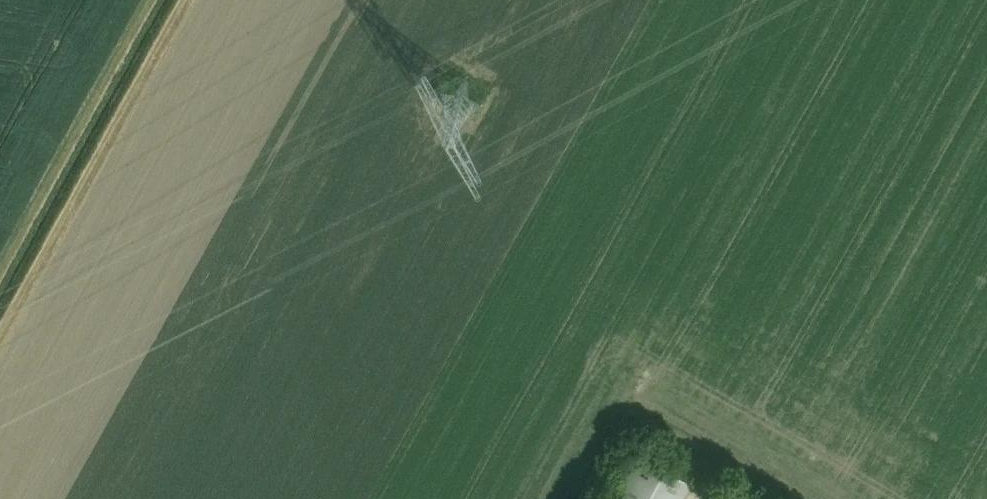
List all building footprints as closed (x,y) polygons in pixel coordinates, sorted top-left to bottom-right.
[(613,498),(683,498),(694,479),(640,450),(613,498)]
